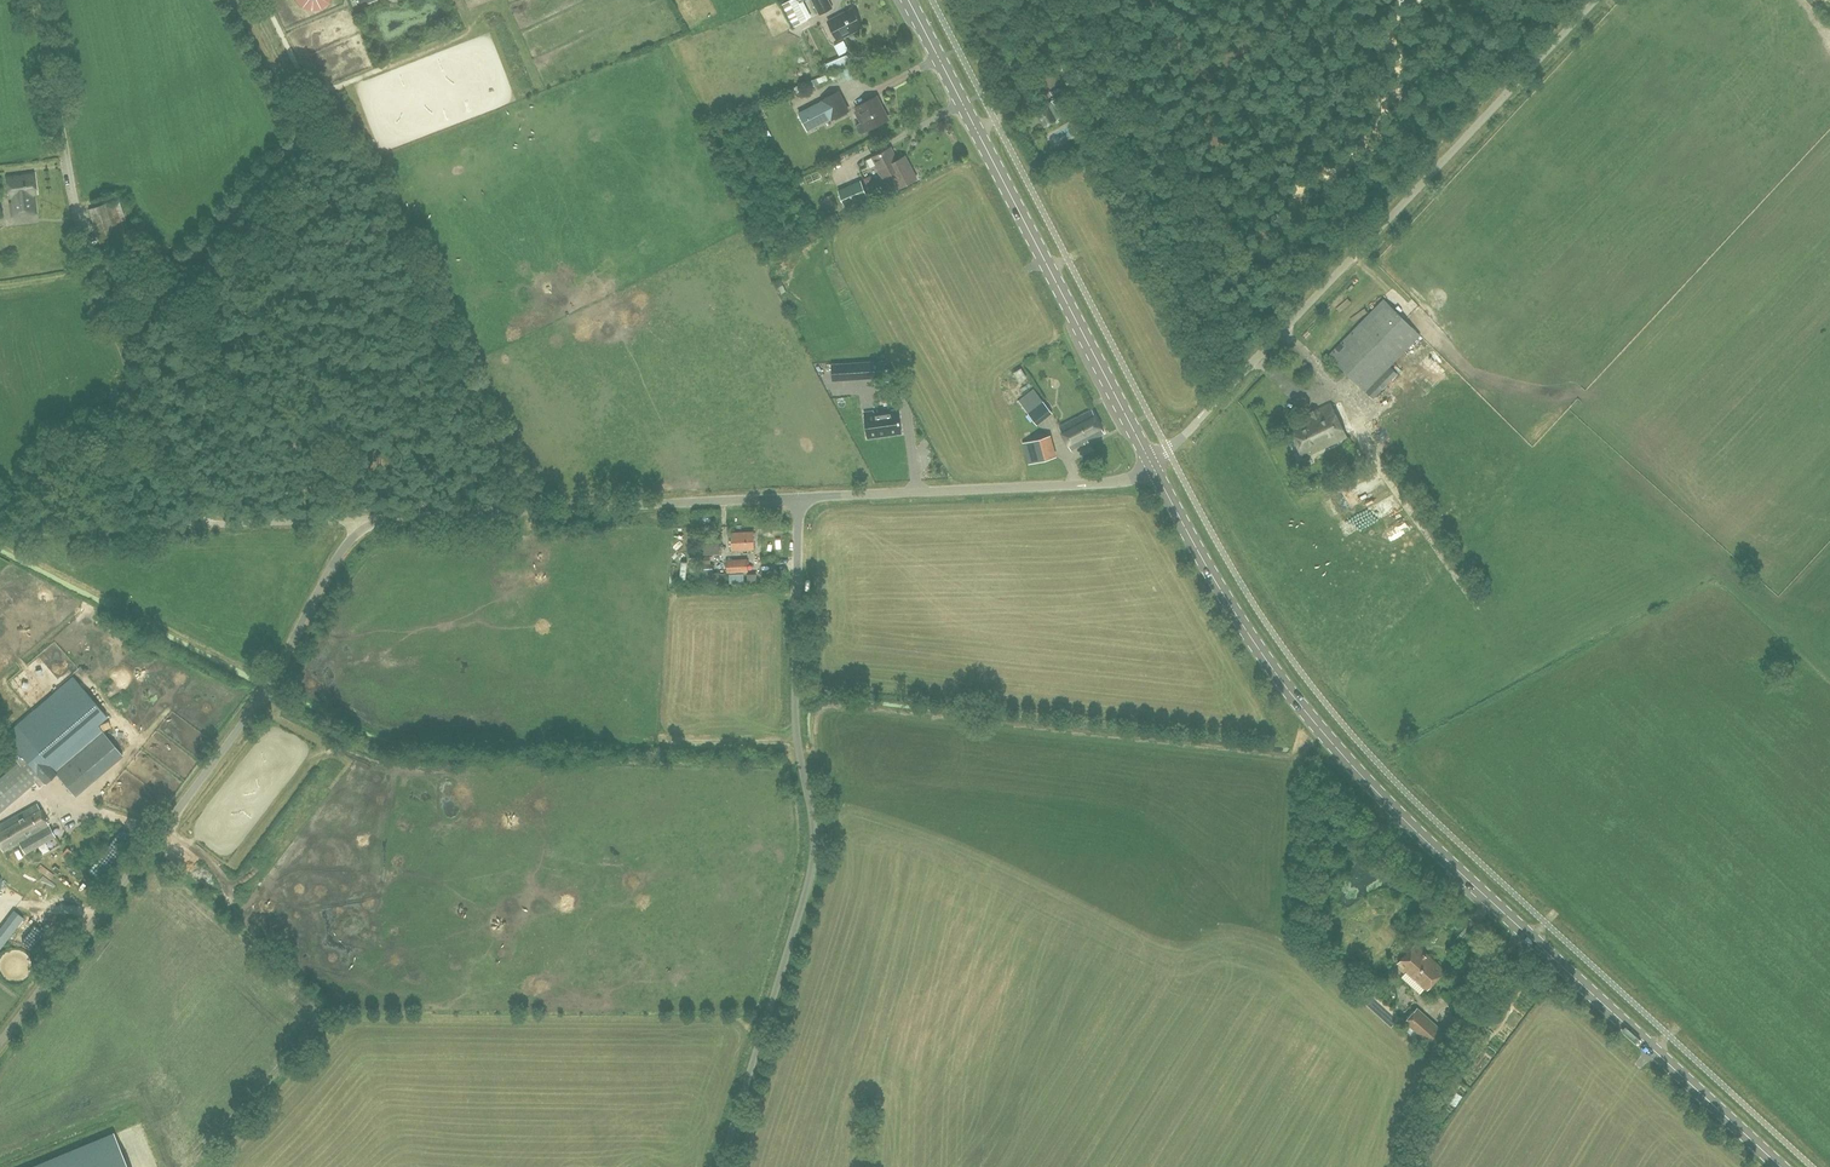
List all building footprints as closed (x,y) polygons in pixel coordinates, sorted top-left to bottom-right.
[(804,0),(790,0),(789,0),(801,23),(812,18),(803,0),(804,0)] [(819,14),(832,7),(829,0),(812,0),(819,14)] [(838,40),(862,27),(852,8),(828,20),(838,40)] [(850,53),(830,61),(833,67),(852,58),(850,53)] [(1043,72),(1050,88),(1062,84),(1056,67),(1043,72)] [(812,95),(823,91),(820,84),(809,89),(812,95)] [(796,94),(800,102),(809,97),(805,89),(796,94)] [(807,132),(833,118),(848,111),(838,91),(823,99),(823,100),(798,113),(807,132)] [(859,108),(858,110),(855,112),(861,122),(857,124),(857,128),(859,132),(862,133),(887,120),(879,105),(881,104),(877,96),(858,106),(859,108)] [(1045,126),(1055,120),(1047,107),(1037,113),(1045,126)] [(891,146),(874,155),(878,164),(877,165),(883,177),(893,172),(901,187),(915,179),(908,167),(910,166),(905,155),(898,159),(891,146)] [(7,178),(12,217),(38,214),(35,194),(36,194),(34,174),(7,178)] [(838,190),(845,208),(868,197),(861,180),(838,190)] [(825,182),(818,187),(823,193),(830,188),(825,182)] [(831,211),(838,207),(832,195),(825,198),(831,211)] [(101,246),(125,238),(113,201),(89,209),(101,246)] [(1347,373),(1382,339),(1399,357),(1420,335),(1384,299),(1329,355),(1347,373)] [(843,364),(844,379),(870,377),(869,363),(843,364)] [(1390,366),(1365,391),(1372,397),(1396,372),(1390,366)] [(1019,381),(1026,377),(1021,368),(1014,372),(1019,381)] [(892,397),(880,398),(881,407),(893,406),(892,397)] [(1037,425),(1052,413),(1044,401),(1028,413),(1037,425)] [(1301,456),(1345,435),(1330,402),(1316,408),(1316,407),(1308,411),(1311,416),(1288,426),(1301,456)] [(1071,450),(1104,433),(1092,409),(1059,426),(1071,450)] [(868,431),(899,427),(897,410),(880,413),(880,411),(865,413),(868,431)] [(1029,464),(1051,457),(1045,437),(1023,443),(1029,464)] [(1362,484),(1371,496),(1376,493),(1366,481),(1362,484)] [(1386,529),(1392,538),(1403,530),(1397,521),(1386,529)] [(732,550),(755,549),(754,531),(731,533),(732,550)] [(720,559),(719,567),(726,568),(727,560),(720,559)] [(728,572),(748,571),(747,560),(727,561),(728,572)] [(748,583),(757,583),(757,574),(748,574),(748,583)] [(0,778),(0,811),(40,777),(44,783),(56,773),(73,793),(76,796),(85,788),(106,770),(123,755),(104,733),(98,725),(106,718),(72,678),(5,736),(23,758),(0,778)] [(55,838),(37,805),(0,825),(0,846),(4,853),(20,844),(25,854),(55,838)] [(14,910),(5,921),(15,929),(24,918),(14,910)] [(1427,990),(1445,970),(1415,943),(1397,963),(1427,990)] [(1433,1046),(1445,1033),(1417,1008),(1405,1021),(1433,1046)] [(36,1166),(127,1166),(114,1135),(36,1166)]
